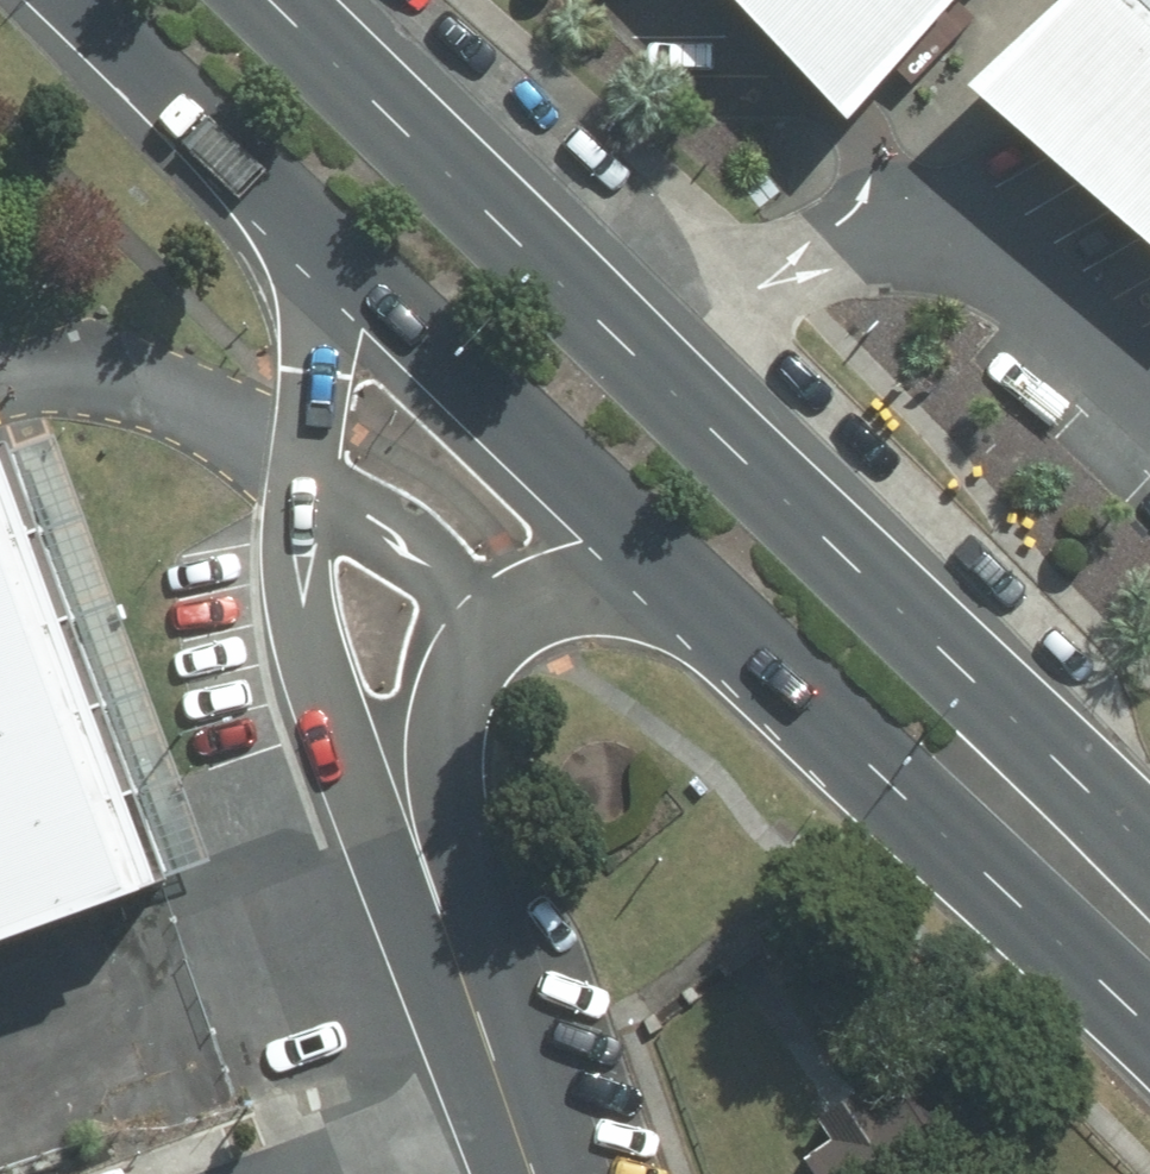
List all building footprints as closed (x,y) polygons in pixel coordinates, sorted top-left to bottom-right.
[(859,106),(961,0),(748,0),(859,106)] [(989,86),(1149,240),(1149,0),(1072,0),(989,86)] [(154,877),(140,839),(125,794),(0,441),(0,931),(154,877)] [(811,1160),(820,1173),(961,1173),(910,1099),(878,1120),(858,1091),(842,1101),(826,1112),(819,1116),(837,1142),(811,1160)]
